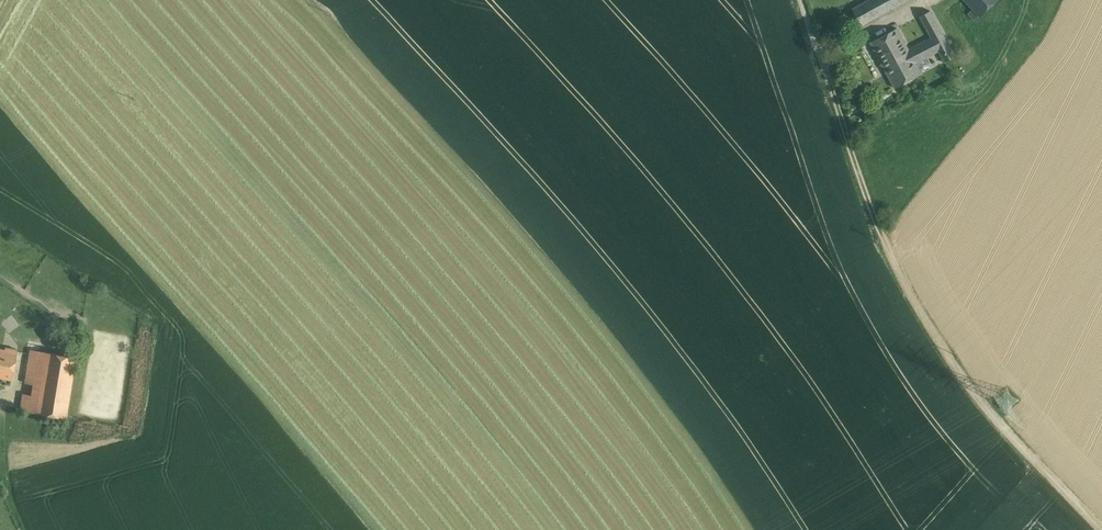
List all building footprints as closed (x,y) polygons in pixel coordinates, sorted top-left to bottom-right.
[(852,8),(862,25),(909,0),(868,0),(852,8)] [(973,8),(981,15),(997,0),(966,0),(973,8)] [(975,20),(981,15),(973,8),(968,13),(975,20)] [(955,56),(931,10),(922,15),(932,36),(939,49),(946,61),(955,56)] [(909,48),(898,26),(871,40),(895,85),(921,71),(916,61),(909,48)] [(932,36),(909,48),(916,61),(939,49),(932,36)] [(879,93),(875,85),(869,88),(874,96),(879,93)] [(0,348),(0,377),(11,379),(17,349),(5,347),(5,349),(0,348)] [(33,384),(40,385),(45,352),(31,349),(25,383),(33,384)] [(38,396),(36,413),(66,418),(76,357),(45,352),(40,385),(38,396)] [(38,396),(40,385),(33,384),(31,395),(38,396)] [(36,413),(38,396),(31,395),(23,394),(21,410),(36,413)]
